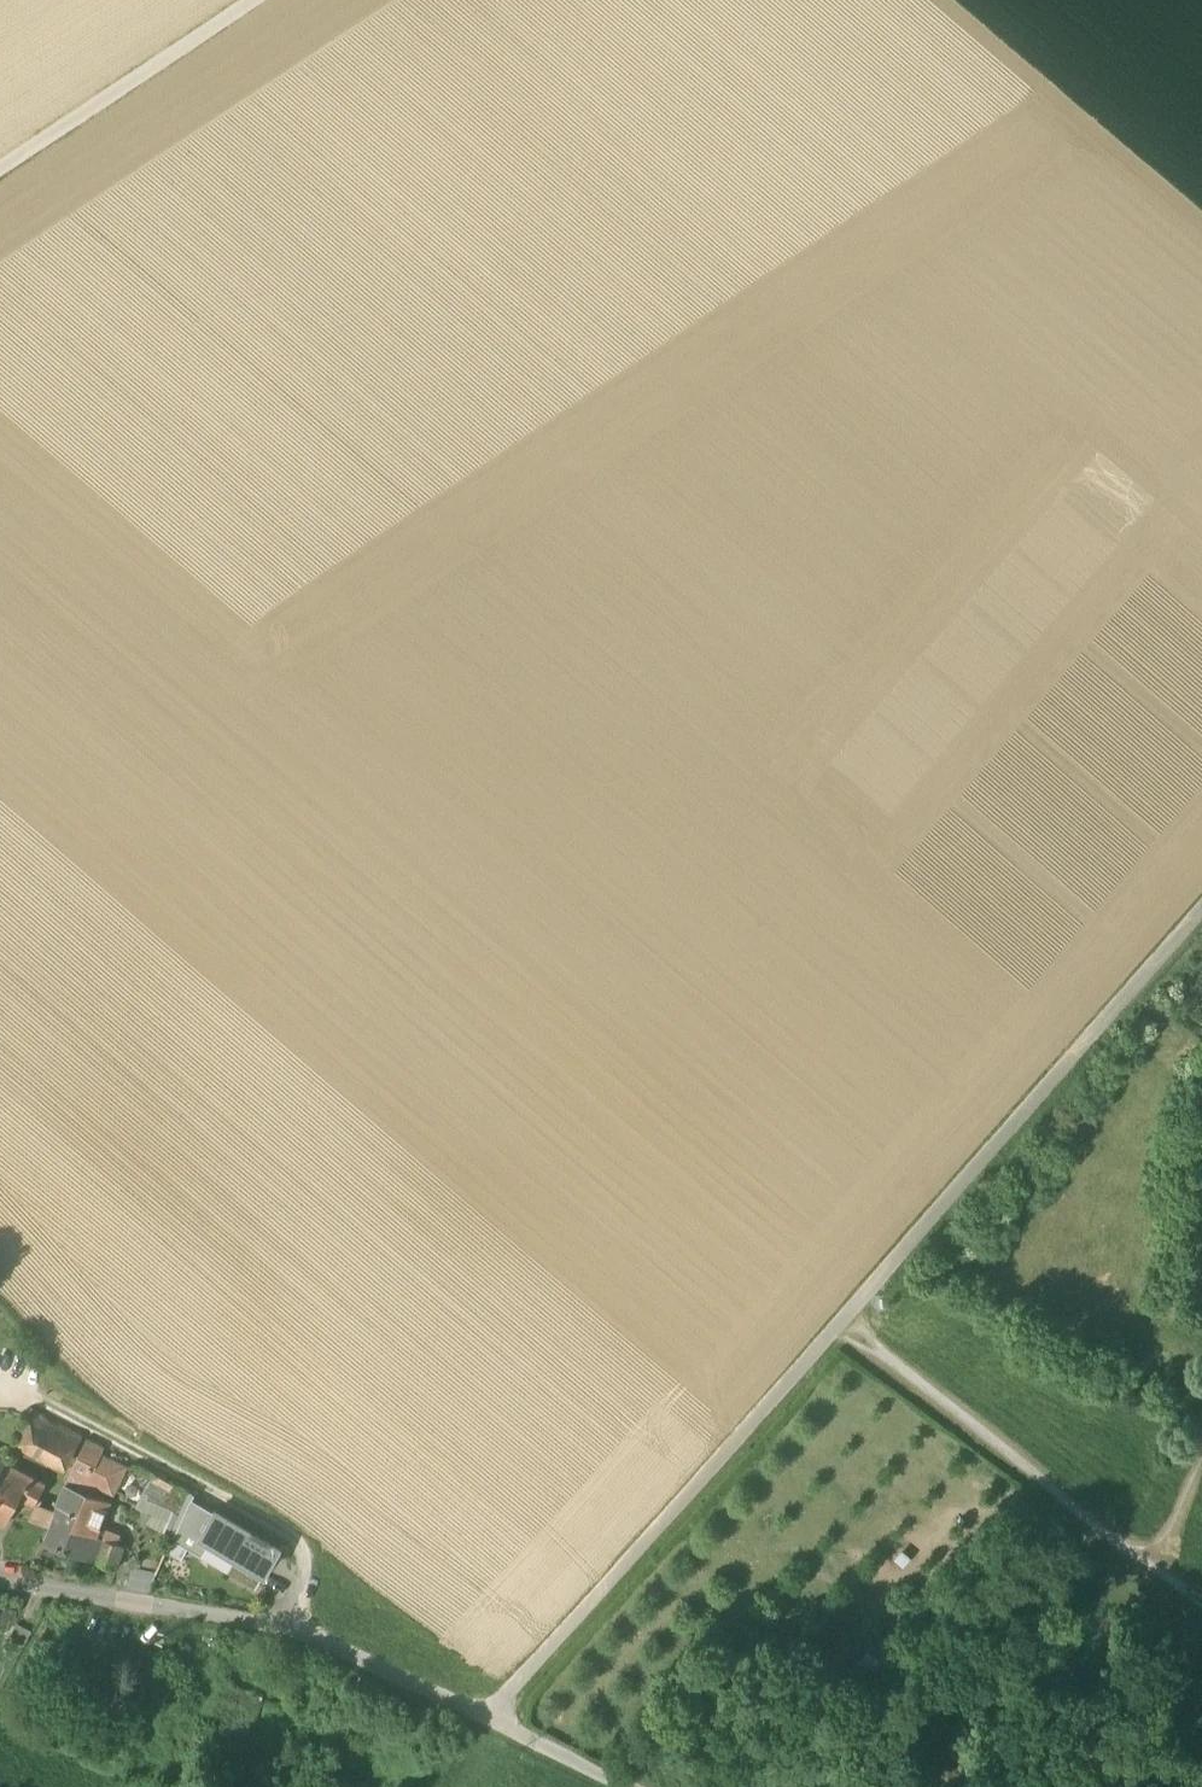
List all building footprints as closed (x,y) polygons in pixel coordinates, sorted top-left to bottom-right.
[(21,1435),(67,1460),(83,1432),(37,1407),(21,1435)] [(66,1481),(67,1481),(94,1491),(99,1481),(113,1489),(127,1462),(101,1450),(104,1443),(87,1435),(71,1466),(66,1481)] [(19,1493),(30,1473),(31,1472),(5,1458),(0,1466),(0,1519),(4,1521),(19,1493)] [(164,1497),(169,1475),(146,1470),(141,1492),(164,1497)] [(45,1481),(30,1473),(19,1493),(33,1500),(34,1501),(35,1499),(45,1481)] [(67,1481),(59,1499),(80,1509),(74,1523),(95,1531),(109,1497),(94,1491),(67,1481)] [(173,1534),(201,1551),(210,1536),(201,1531),(214,1508),(191,1494),(173,1534)] [(20,1525),(43,1534),(54,1508),(35,1499),(34,1501),(33,1500),(20,1525)] [(86,1552),(95,1531),(74,1523),(80,1509),(59,1499),(45,1536),(86,1552)] [(236,1552),(264,1569),(279,1543),(215,1506),(214,1508),(201,1531),(210,1536),(236,1552)] [(94,1556),(115,1565),(124,1543),(103,1534),(94,1556)] [(229,1564),(236,1552),(210,1536),(201,1551),(228,1566),(229,1564)] [(236,1552),(229,1564),(257,1580),(264,1569),(236,1552)] [(143,1582),(146,1564),(130,1562),(127,1580),(143,1582)]
